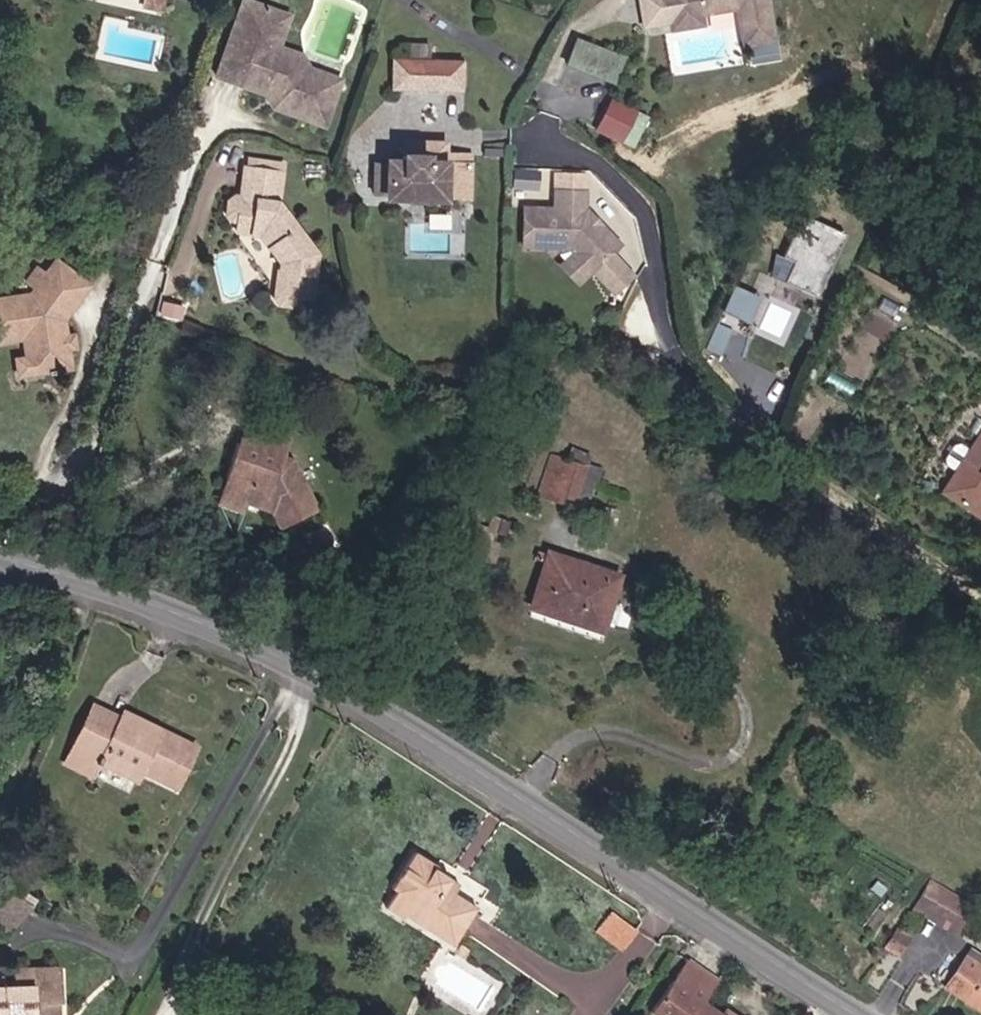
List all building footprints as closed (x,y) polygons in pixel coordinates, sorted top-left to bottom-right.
[(168,0),(146,0),(145,6),(166,10),(168,0)] [(775,0),(639,0),(644,29),(669,24),(671,32),(711,25),(709,12),(739,6),(746,46),(782,40),(775,0)] [(278,110),(329,127),(345,81),(308,70),(304,62),(275,52),(270,40),(260,37),(268,9),(248,2),(221,79),(277,98),(280,103),(278,110)] [(293,18),(268,9),(260,37),(270,40),(275,52),(304,62),(301,56),(282,50),(293,18)] [(628,64),(582,44),(573,68),(618,87),(628,64)] [(406,90),(421,90),(420,65),(406,65),(406,90)] [(421,90),(464,91),(465,65),(420,65),(421,90)] [(652,122),(617,103),(600,134),(635,153),(652,122)] [(389,195),(389,196),(471,196),(471,153),(445,154),(446,142),(403,143),(403,163),(388,163),(388,165),(389,195)] [(272,194),(288,158),(265,148),(261,157),(250,152),(238,180),(233,178),(228,180),(225,183),(223,187),(223,192),(224,197),(225,198),(244,206),(241,217),(247,219),(264,250),(250,283),(252,290),(264,295),(269,291),(271,287),(285,293),(295,270),(292,269),(299,249),(272,194)] [(388,165),(375,165),(376,195),(389,195),(388,165)] [(560,216),(530,216),(529,254),(575,255),(580,259),(597,277),(624,250),(607,232),(600,232),(594,227),(594,220),(591,217),(590,216),(590,199),(560,198),(560,216)] [(788,282),(821,297),(850,233),(806,215),(786,255),(777,251),(772,275),(788,282)] [(54,259),(46,271),(82,293),(88,281),(54,259)] [(597,277),(580,259),(566,273),(583,290),(597,277)] [(35,264),(28,278),(37,285),(46,271),(35,264)] [(39,374),(75,366),(73,354),(69,338),(65,318),(82,293),(46,271),(37,285),(34,291),(0,298),(0,342),(30,336),(39,374)] [(763,294),(737,284),(726,309),(753,321),(763,294)] [(83,352),(80,336),(69,338),(73,354),(83,352)] [(973,431),(980,436),(980,418),(980,417),(973,431)] [(263,454),(283,461),(291,438),(270,431),(263,454)] [(937,491),(973,513),(980,501),(980,436),(973,431),(937,491)] [(303,528),(299,521),(313,512),(318,519),(324,516),(293,465),(283,461),(263,454),(239,445),(222,496),(250,505),(276,514),(289,536),(303,528)] [(549,453),(533,494),(572,509),(589,468),(585,466),(588,455),(569,448),(564,459),(549,453)] [(245,518),(250,505),(222,496),(218,508),(245,518)] [(313,512),(299,521),(303,528),(307,535),(322,525),(318,519),(313,512)] [(507,524),(481,514),(465,556),(487,564),(499,534),(503,536),(507,524)] [(611,579),(544,550),(524,603),(566,620),(569,611),(595,621),(611,579)] [(595,621),(569,611),(566,620),(591,631),(595,621)] [(139,763),(181,783),(198,741),(159,722),(156,729),(143,723),(147,716),(124,705),(121,711),(96,700),(74,743),(100,756),(123,768),(128,758),(139,763)] [(143,723),(156,729),(159,722),(147,716),(143,723)] [(94,769),(100,756),(74,743),(68,756),(94,769)] [(139,763),(128,758),(123,768),(135,774),(139,763)] [(396,897),(431,917),(439,906),(467,925),(480,906),(448,885),(452,877),(437,867),(439,865),(417,852),(395,887),(401,891),(396,897)] [(925,881),(971,909),(977,899),(930,871),(925,881)] [(914,900),(961,927),(971,909),(925,881),(914,900)] [(977,899),(971,909),(980,915),(980,901),(977,899)] [(619,943),(633,926),(610,903),(594,919),(619,943)] [(467,925),(439,906),(431,917),(461,935),(467,925)] [(971,909),(961,927),(971,934),(980,917),(980,915),(971,909)] [(909,931),(899,924),(885,946),(894,952),(909,931)] [(704,1004),(731,965),(700,945),(652,1014),(695,1014),(704,1004)] [(980,968),(980,958),(969,951),(965,957),(980,968)] [(965,957),(943,985),(949,988),(980,1011),(980,968),(965,957)] [(57,1013),(60,1013),(59,972),(36,974),(37,981),(24,982),(23,975),(4,976),(6,1000),(0,1000),(0,1014),(57,1014),(57,1013)] [(704,1004),(695,1014),(720,1014),(704,1004)]
